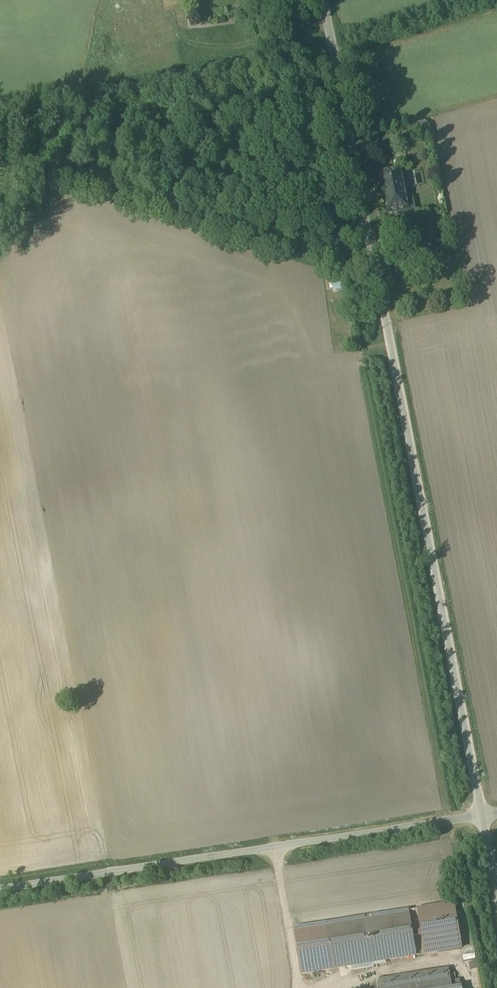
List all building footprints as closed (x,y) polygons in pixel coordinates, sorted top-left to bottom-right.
[(400,172),(381,176),(388,214),(408,210),(400,172)] [(417,224),(421,250),(435,248),(431,222),(417,224)] [(422,936),(425,955),(461,949),(454,904),(418,910),(421,931),(422,936)] [(408,912),(327,925),(335,970),(415,957),(412,937),(411,932),(408,912)] [(335,970),(327,925),(295,931),(302,975),(335,970)] [(476,964),(469,965),(471,972),(478,971),(476,964)] [(379,981),(380,987),(452,987),(451,984),(449,970),(379,981)]
